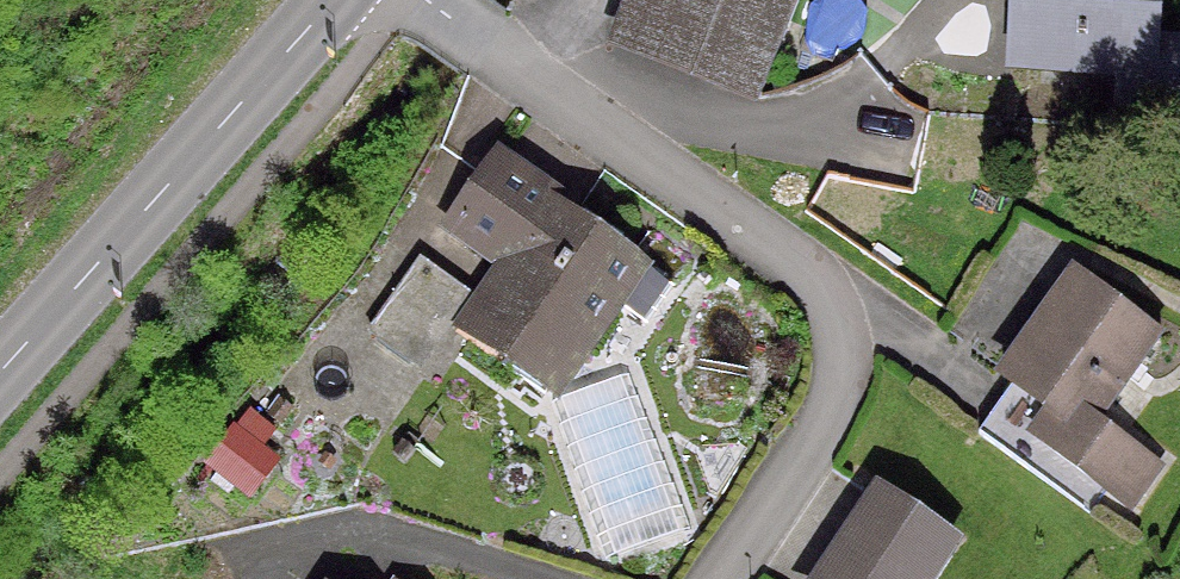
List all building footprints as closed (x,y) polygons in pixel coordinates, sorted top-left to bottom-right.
[(616,39),(752,92),(788,0),(631,0),(616,39)] [(1011,61),(1151,71),(1156,0),(1015,0),(1011,61)] [(422,263),(374,332),(437,375),(470,327),(559,388),(646,262),(492,156),(444,224),(500,262),(475,299),(422,263)] [(1075,269),(1003,369),(1049,402),(1029,429),(1132,503),(1162,462),(1097,416),(1159,329),(1075,269)] [(892,492),(832,578),(942,578),(967,543),(892,492)] [(394,568),(389,578),(417,578),(394,568)] [(303,578),(327,578),(308,569),(303,578)]
